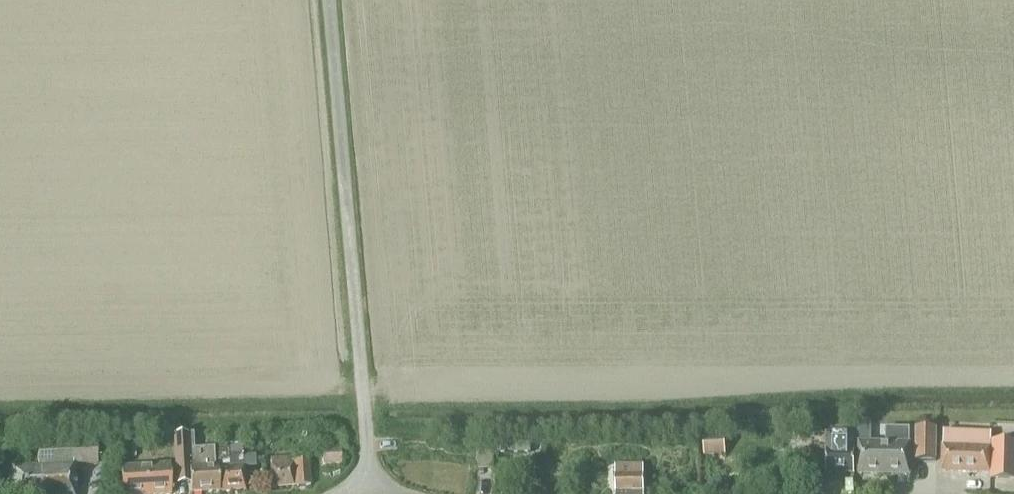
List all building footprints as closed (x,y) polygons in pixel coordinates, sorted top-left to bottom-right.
[(937,429),(915,428),(914,461),(936,461),(937,429)] [(908,474),(908,445),(908,429),(885,429),(885,443),(859,442),(858,474),(908,474)] [(853,474),(854,451),(853,451),(853,434),(826,433),(825,473),(853,474)] [(990,443),(990,435),(943,433),(942,447),(941,473),(990,474),(990,480),(1013,480),(1013,444),(990,443)] [(213,449),(194,450),(193,435),(173,436),(176,477),(189,476),(190,493),(219,492),(217,468),(215,468),(213,449)] [(132,436),(132,459),(137,459),(137,456),(138,456),(138,451),(142,451),(142,441),(137,441),(137,436),(132,436)] [(725,455),(724,437),(702,439),(703,456),(725,455)] [(340,464),(339,450),(339,442),(327,442),(328,451),(322,452),(323,466),(340,464)] [(97,464),(96,445),(37,449),(38,466),(11,468),(11,493),(75,493),(74,465),(97,464)] [(243,467),(254,467),(253,457),(241,458),(241,447),(218,449),(219,462),(218,462),(220,492),(244,490),(243,467)] [(271,488),(310,486),(308,462),(291,463),(291,458),(270,459),(271,488)] [(169,465),(120,468),(121,493),(171,493),(169,465)] [(642,466),(615,467),(615,493),(643,493),(642,466)] [(708,493),(722,493),(721,480),(707,481),(708,493)]
